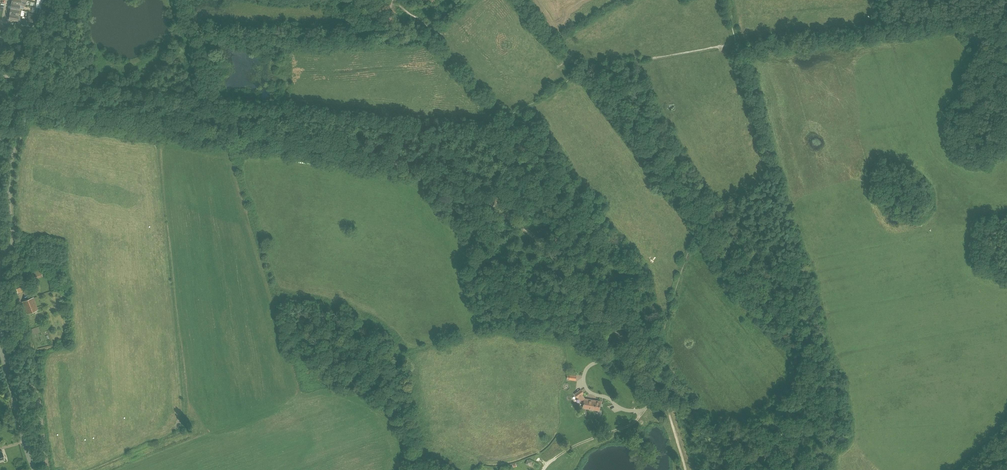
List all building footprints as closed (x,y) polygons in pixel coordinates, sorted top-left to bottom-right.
[(20,19),(21,16),(19,16),(9,14),(9,19),(17,21),(17,23),(20,23),(20,19)] [(34,280),(43,277),(40,269),(31,273),(34,280)] [(28,290),(25,279),(15,283),(18,293),(28,290)] [(27,314),(38,310),(33,298),(22,302),(27,314)] [(579,397),(584,404),(583,408),(599,410),(601,401),(585,399),(582,395),(583,393),(581,390),(575,394),(577,398),(579,397)]
